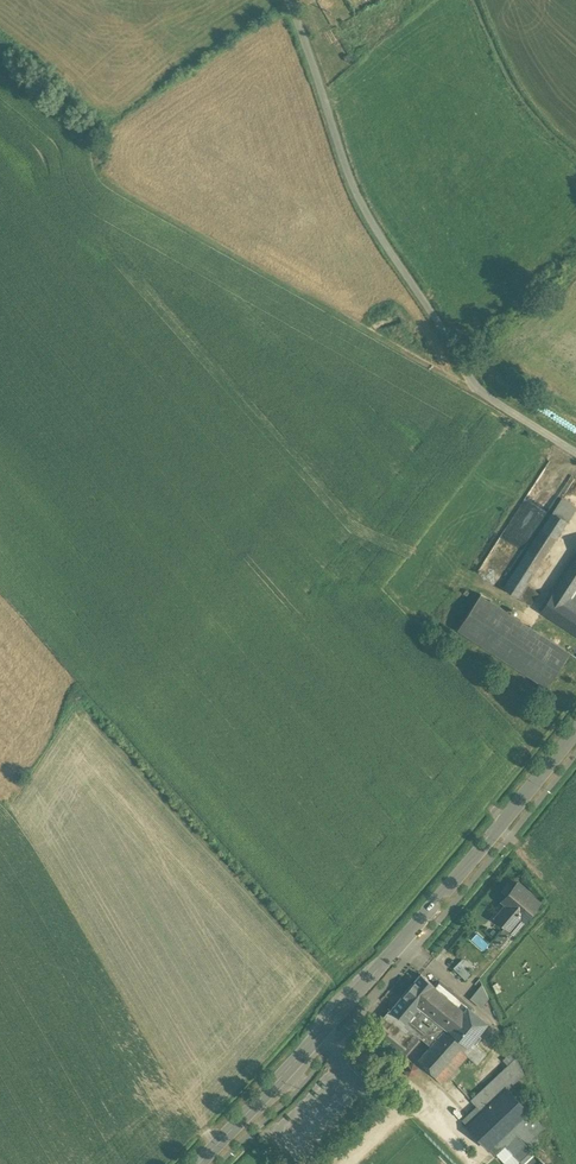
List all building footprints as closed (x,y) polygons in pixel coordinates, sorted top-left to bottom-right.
[(562,498),(553,511),(568,521),(575,508),(575,507),(562,498)] [(568,521),(553,511),(503,587),(518,597),(526,585),(568,521)] [(540,611),(575,635),(575,556),(540,611)] [(538,593),(526,585),(518,597),(530,605),(538,593)] [(570,652),(480,594),(458,629),(547,687),(570,652)] [(503,925),(513,933),(538,903),(516,884),(503,899),(508,903),(499,914),(507,920),(503,925)] [(494,941),(500,947),(506,940),(500,935),(494,941)] [(421,974),(391,1009),(406,1022),(420,1006),(436,986),(435,985),(421,974)] [(470,1006),(439,980),(435,985),(436,986),(420,1006),(446,1028),(448,1030),(468,1006),(469,1007),(470,1006)] [(482,983),(470,998),(481,1007),(489,998),(482,983)] [(406,1022),(391,1009),(375,1029),(404,1053),(419,1034),(432,1044),(446,1028),(420,1006),(406,1022)] [(468,1006),(448,1030),(468,1046),(472,1040),(475,1037),(478,1039),(481,1036),(478,1034),(487,1022),(469,1007),(468,1006)] [(448,1030),(446,1028),(432,1044),(431,1045),(418,1059),(442,1083),(467,1055),(477,1064),(486,1053),(472,1040),(468,1046),(448,1030)] [(508,1065),(498,1075),(509,1087),(524,1074),(525,1073),(517,1056),(507,1065),(508,1065)] [(498,1075),(479,1093),(490,1105),(508,1088),(509,1087),(498,1075)] [(508,1088),(490,1105),(483,1112),(482,1111),(468,1125),(489,1147),(492,1144),(499,1152),(505,1146),(523,1163),(546,1163),(531,1148),(538,1141),(534,1137),(544,1127),(508,1088)] [(490,1105),(479,1093),(471,1100),(482,1111),(483,1112),(490,1105)]
